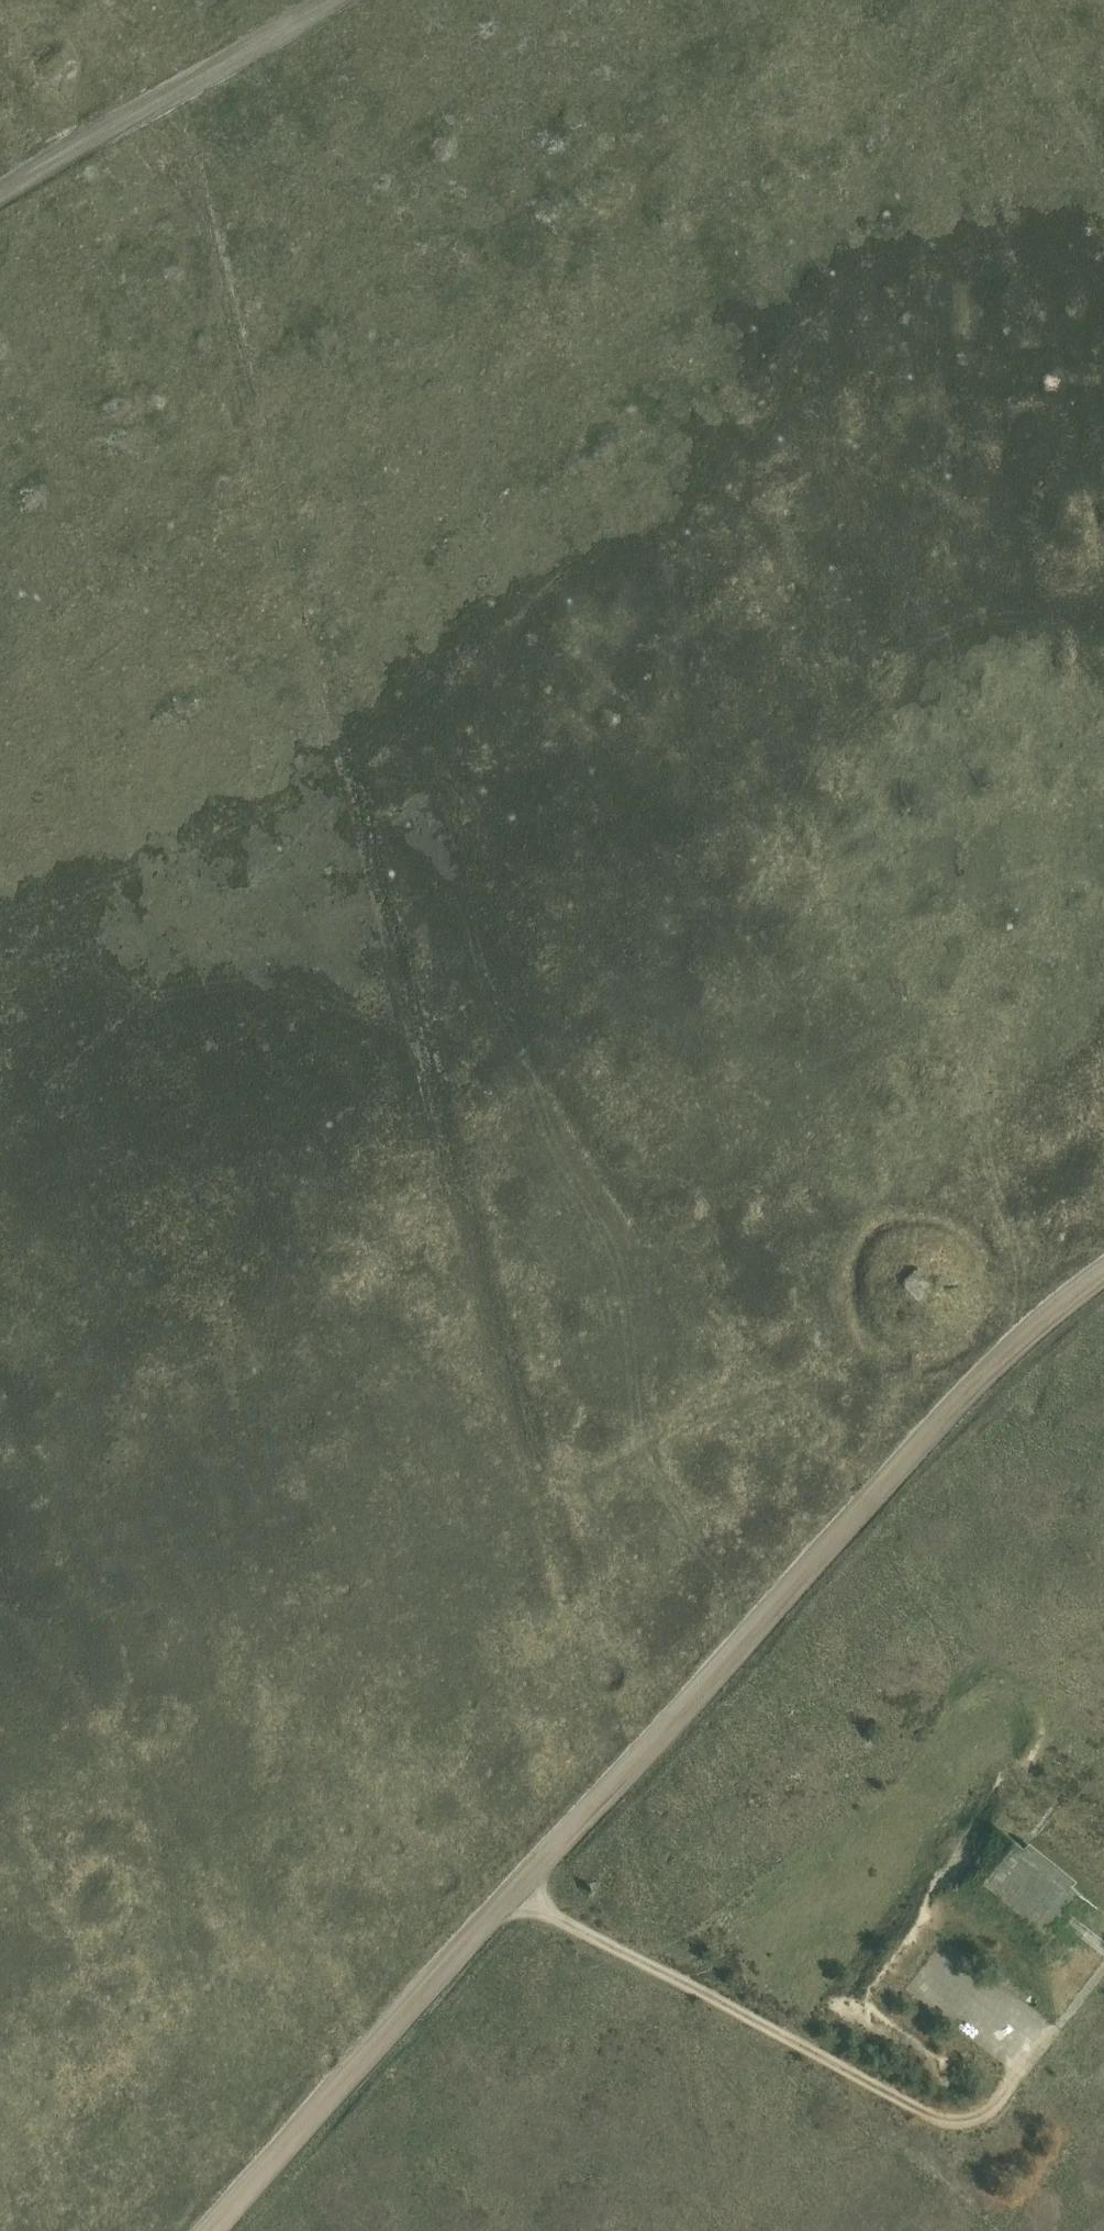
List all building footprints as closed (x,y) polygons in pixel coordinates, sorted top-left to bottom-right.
[(911,1258),(892,1279),(912,1297),(931,1276),(911,1258)]
